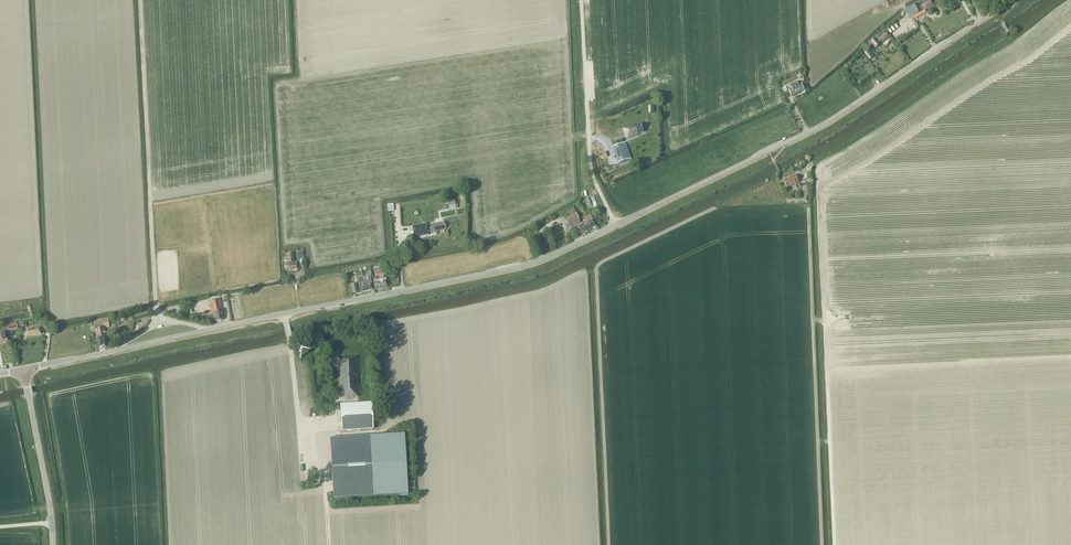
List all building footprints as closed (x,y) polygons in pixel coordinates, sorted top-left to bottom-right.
[(907,14),(909,18),(911,18),(913,17),(921,12),(922,12),(925,10),(925,11),(936,4),(934,0),(926,0),(921,3),(920,2),(908,9),(905,10),(902,12),(902,13),(900,15),(902,18),(904,16),(904,15),(907,14)] [(882,42),(888,37),(883,31),(877,37),(875,39),(875,38),(870,42),(875,48),(880,44),(878,43),(881,41),(882,42)] [(868,50),(864,53),(870,60),(873,57),(868,50)] [(791,96),(804,90),(801,85),(800,83),(797,84),(796,82),(789,85),(791,88),(788,89),(791,96)] [(639,136),(638,134),(644,132),(641,124),(635,126),(635,125),(623,129),(627,140),(639,136)] [(631,159),(625,143),(613,147),(618,164),(631,159)] [(787,188),(798,182),(795,175),(783,181),(787,188)] [(591,198),(586,200),(589,207),(594,205),(593,203),(596,202),(594,197),(591,198)] [(581,223),(575,213),(572,206),(565,210),(568,216),(565,218),(569,225),(571,228),(575,226),(580,235),(585,232),(581,223)] [(596,227),(592,218),(590,214),(585,217),(587,221),(587,222),(591,229),(596,227)] [(427,233),(445,229),(444,222),(426,225),(426,224),(411,226),(413,237),(427,235),(427,233)] [(585,232),(591,229),(587,222),(584,223),(583,222),(581,223),(585,232)] [(287,263),(286,263),(285,263),(286,271),(297,269),(296,262),(293,262),(292,253),(286,254),(287,263)] [(375,290),(387,287),(386,279),(384,279),(383,276),(385,276),(384,271),(375,273),(376,281),(373,281),(375,290)] [(364,283),(364,281),(363,277),(357,278),(358,283),(355,283),(351,284),(351,286),(352,294),(357,293),(357,292),(360,292),(360,293),(366,291),(364,283)] [(221,314),(223,314),(222,311),(219,299),(209,301),(210,306),(209,306),(211,314),(213,314),(214,316),(216,322),(222,320),(221,314)] [(106,338),(104,328),(109,327),(108,319),(104,319),(105,321),(93,324),(95,330),(98,348),(99,348),(100,348),(102,348),(103,347),(105,347),(103,339),(106,338)] [(8,332),(18,329),(17,323),(7,325),(8,332)] [(28,337),(41,334),(40,326),(26,328),(28,337)] [(359,397),(358,362),(357,356),(329,358),(329,362),(329,366),(336,366),(337,368),(338,370),(340,398),(353,397),(354,404),(340,404),(342,431),(373,429),(371,403),(358,403),(358,397),(359,397)] [(404,434),(329,438),(332,498),(407,494),(404,434)]
